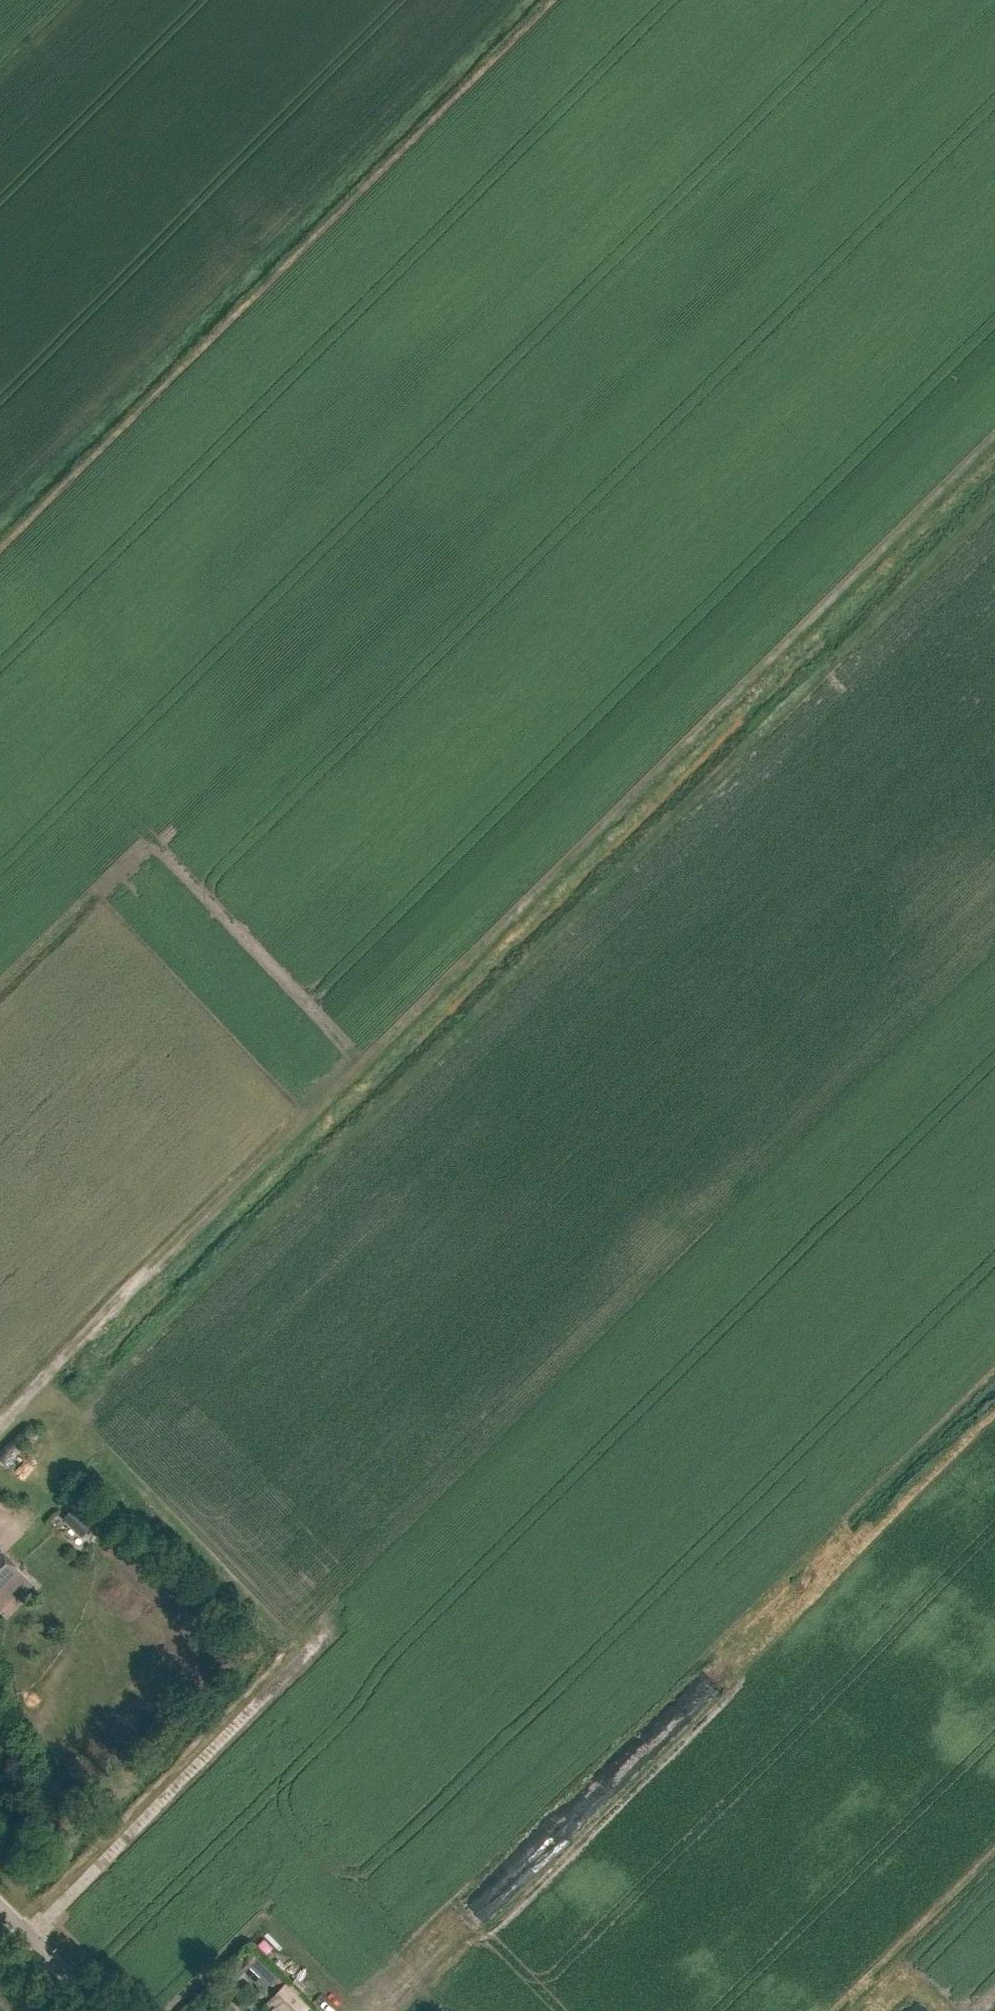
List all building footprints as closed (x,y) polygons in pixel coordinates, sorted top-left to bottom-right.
[(78,1502),(68,1519),(94,1533),(103,1516),(78,1502)] [(30,1582),(0,1551),(0,1612),(30,1582)] [(241,1971),(272,2000),(286,1985),(255,1955),(250,1961),(245,1956),(231,1971),(236,1975),(241,1971)] [(308,2008),(286,1985),(272,2000),(277,2006),(272,2010),(305,2010),(308,2008)]
